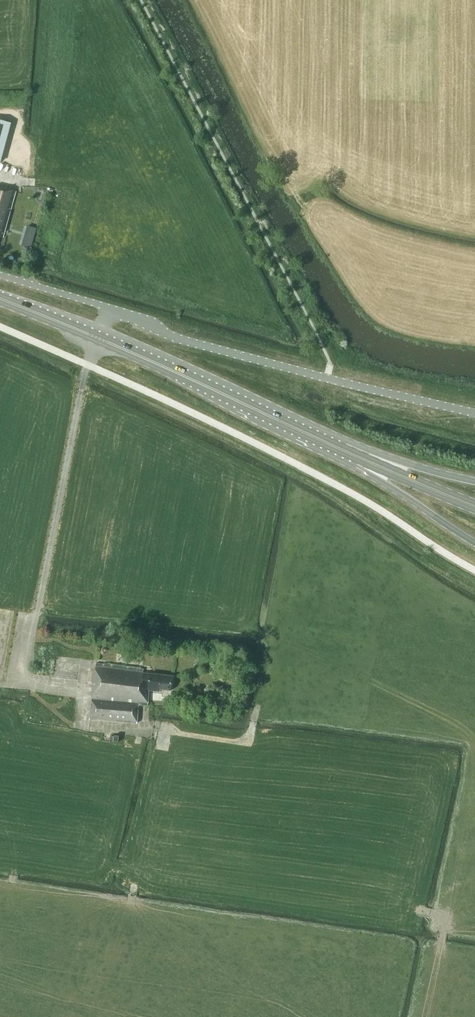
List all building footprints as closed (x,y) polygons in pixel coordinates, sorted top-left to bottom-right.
[(1,162),(11,124),(0,121),(0,162),(1,162)] [(16,192),(0,187),(0,237),(3,238),(16,192)] [(128,652),(123,655),(123,660),(127,663),(132,661),(133,656),(128,652)] [(171,690),(172,675),(151,673),(150,673),(143,673),(144,669),(96,663),(90,719),(137,723),(138,705),(148,705),(149,690),(160,691),(160,689),(171,690)]
